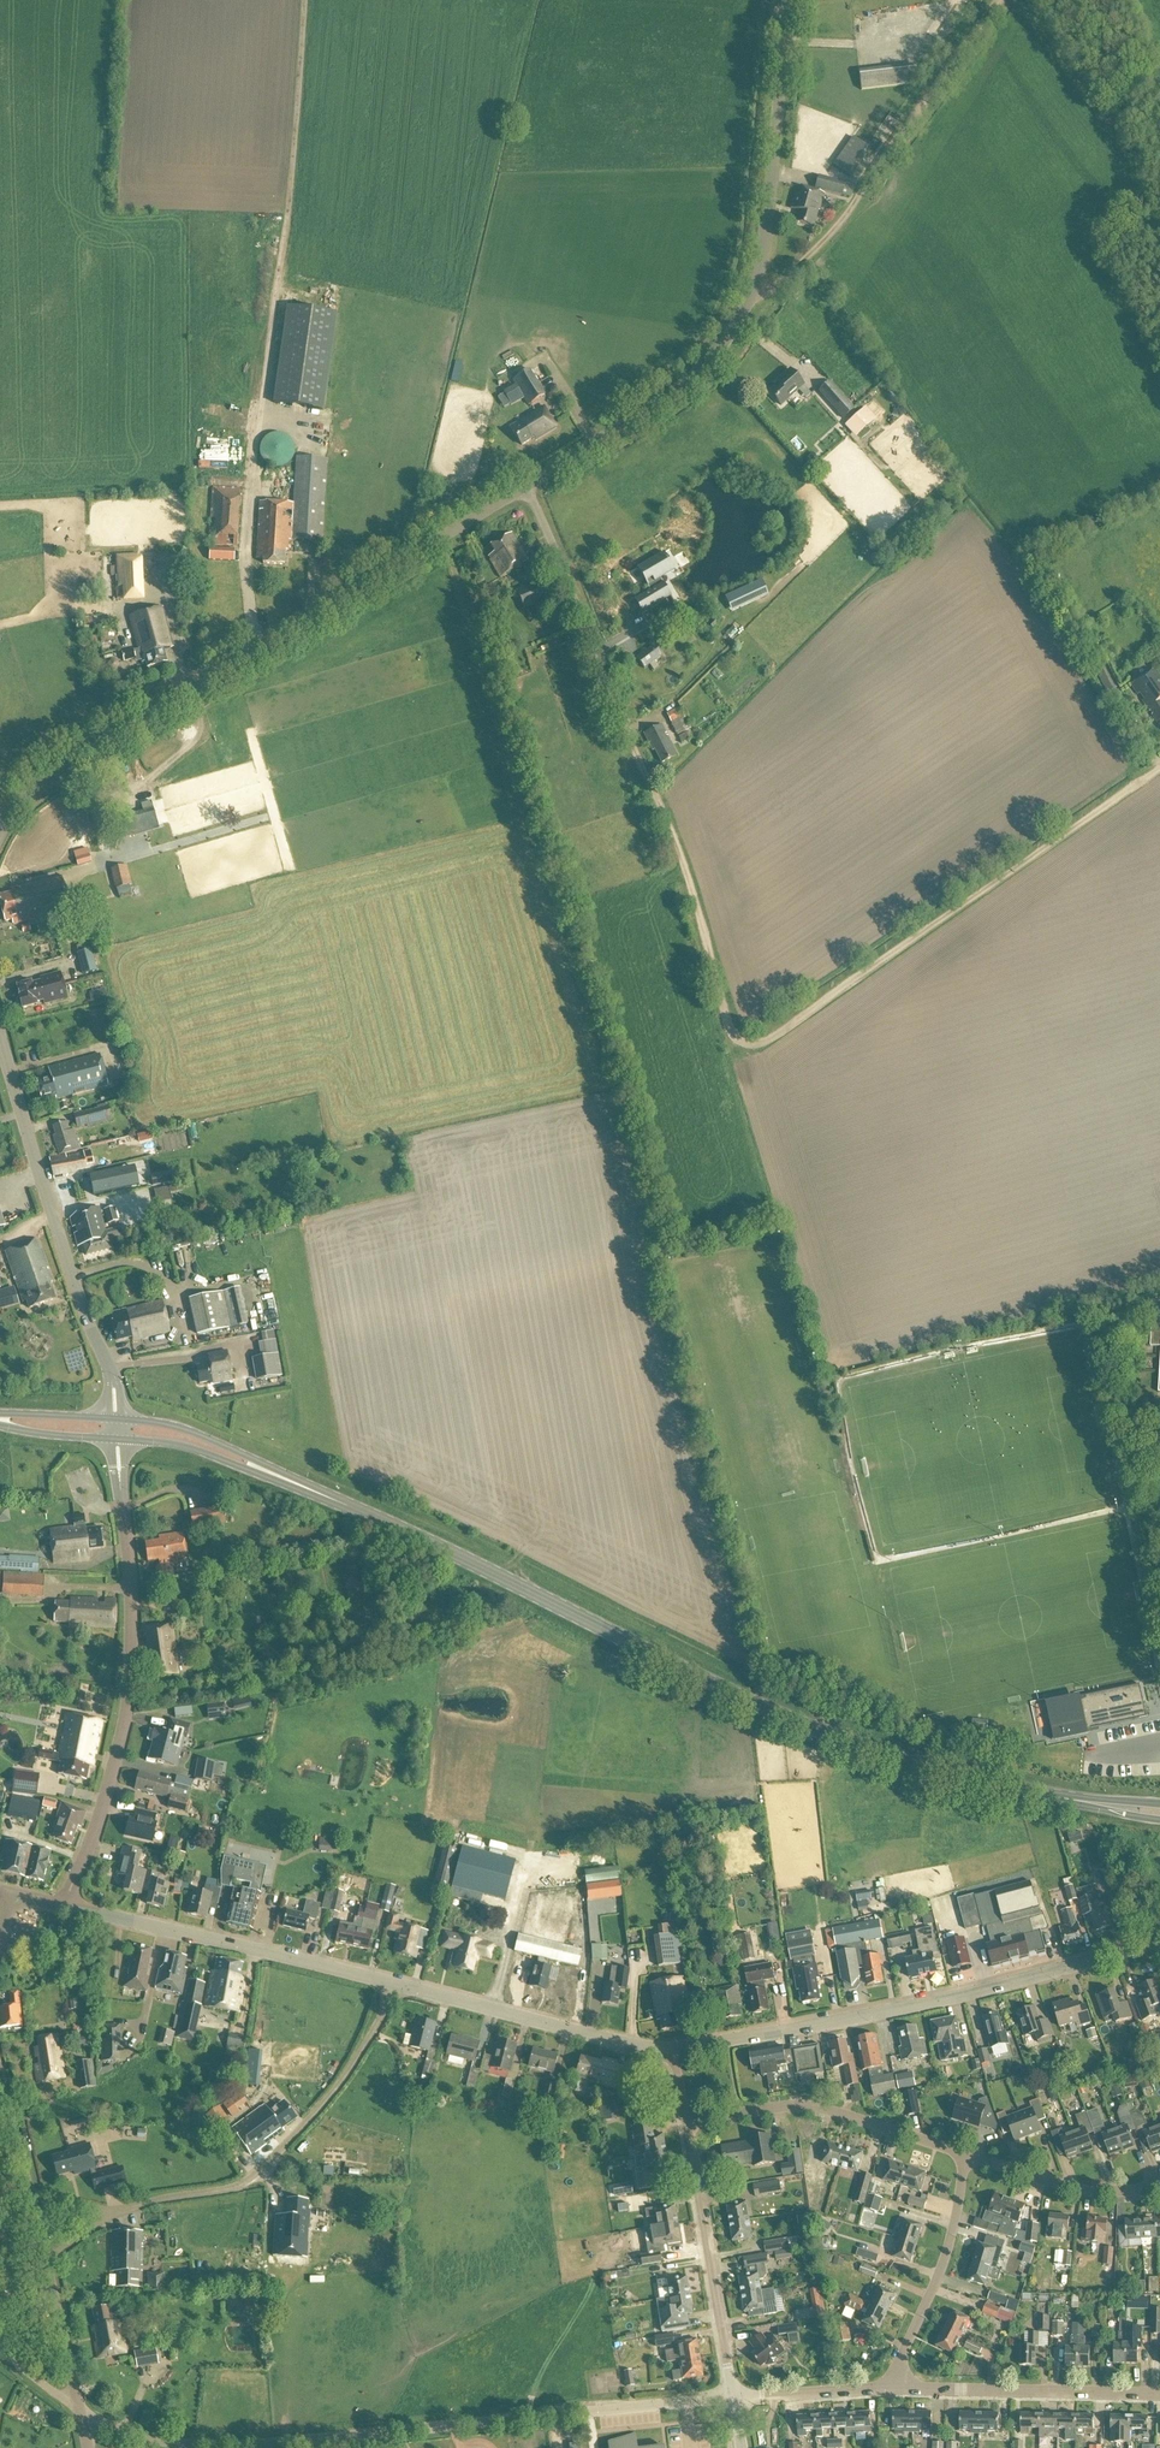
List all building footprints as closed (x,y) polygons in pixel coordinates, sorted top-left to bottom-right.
[(922,66),(865,70),(866,88),(924,84),(922,66)] [(857,135),(872,146),(879,138),(863,127),(857,135)] [(851,141),(833,166),(849,178),(867,152),(851,141)] [(849,199),(853,186),(818,177),(815,189),(849,199)] [(799,212),(796,223),(814,228),(819,212),(820,212),(825,195),(797,187),(791,209),(799,212)] [(805,278),(817,269),(813,264),(802,272),(805,278)] [(338,316),(288,308),(273,403),(323,411),(338,316)] [(781,408),(804,388),(790,371),(776,384),(778,386),(769,394),(781,408)] [(529,372),(513,382),(528,407),(544,397),(529,372)] [(843,421),(854,411),(830,384),(819,394),(843,421)] [(537,442),(555,431),(542,409),(509,429),(521,447),(535,439),(537,442)] [(862,412),(847,425),(858,437),(873,424),(862,412)] [(294,450),(291,441),(284,435),(275,434),(267,437),(261,444),(259,453),(262,461),(269,467),(278,469),(287,466),(293,459),(294,450)] [(812,454),(802,463),(808,470),(819,461),(812,454)] [(297,458),(296,472),(293,507),(260,505),(256,561),(263,561),(263,567),(284,568),(285,554),(287,554),(288,544),(291,544),(291,540),(322,542),(327,459),(297,458)] [(212,488),(208,546),(236,548),(240,489),(212,488)] [(528,564),(522,554),(511,535),(490,548),(494,555),(488,558),(500,580),(528,564)] [(235,550),(210,549),(209,561),(234,562),(235,550)] [(114,556),(117,600),(123,600),(123,602),(143,601),(142,561),(138,561),(137,555),(114,556)] [(637,571),(650,594),(634,603),(642,617),(670,600),(660,582),(674,574),(664,556),(637,571)] [(524,610),(548,600),(540,581),(515,591),(524,610)] [(759,600),(768,596),(761,582),(752,586),(759,600)] [(487,604),(490,611),(498,609),(495,601),(487,604)] [(535,609),(540,621),(547,618),(542,606),(535,609)] [(123,661),(128,660),(136,658),(137,662),(140,661),(141,666),(144,665),(146,671),(166,666),(162,653),(172,650),(162,611),(129,619),(137,651),(134,652),(133,650),(121,653),(123,661)] [(500,616),(494,620),(498,627),(504,623),(500,616)] [(636,658),(645,670),(662,657),(654,645),(636,658)] [(1156,670),(1132,687),(1159,726),(1159,676),(1156,670)] [(1126,709),(1115,688),(1106,693),(1117,714),(1126,709)] [(678,736),(691,729),(679,709),(666,716),(678,736)] [(661,763),(676,755),(662,724),(644,733),(652,750),(654,749),(661,763)] [(142,812),(120,819),(112,822),(117,839),(125,836),(147,829),(142,812)] [(89,856),(76,860),(78,867),(91,863),(89,856)] [(126,867),(111,870),(115,891),(130,888),(126,867)] [(70,912),(62,879),(12,891),(13,894),(0,897),(0,901),(5,923),(11,921),(12,925),(70,912)] [(31,932),(29,925),(21,927),(23,934),(31,932)] [(92,954),(77,959),(82,976),(97,972),(92,954)] [(20,997),(20,998),(64,987),(60,973),(41,978),(42,982),(32,984),(32,982),(17,986),(20,997)] [(64,987),(20,998),(18,1001),(19,1006),(23,1009),(37,1005),(37,1003),(44,1001),(45,1004),(67,999),(64,987)] [(108,988),(93,992),(95,1001),(110,997),(108,988)] [(102,1056),(50,1069),(52,1078),(39,1081),(44,1100),(57,1097),(58,1100),(110,1086),(102,1056)] [(68,1102),(59,1104),(60,1110),(69,1108),(68,1102)] [(73,1114),(77,1129),(106,1122),(112,1120),(109,1107),(105,1108),(104,1105),(97,1107),(97,1110),(80,1114),(79,1112),(73,1114)] [(58,1155),(78,1148),(74,1137),(72,1137),(68,1124),(53,1129),(55,1135),(52,1136),(58,1155)] [(151,1133),(137,1137),(139,1145),(153,1142),(151,1133)] [(86,1166),(94,1164),(91,1152),(84,1154),(84,1155),(67,1159),(66,1156),(49,1158),(54,1180),(64,1178),(64,1175),(87,1169),(86,1166)] [(90,1179),(94,1196),(139,1186),(135,1169),(90,1179)] [(151,1179),(153,1187),(176,1181),(175,1174),(151,1179)] [(169,1187),(171,1195),(179,1193),(178,1185),(169,1187)] [(171,1202),(168,1188),(154,1191),(156,1205),(171,1202)] [(86,1257),(112,1250),(107,1233),(106,1233),(100,1208),(79,1213),(71,1219),(79,1248),(84,1247),(86,1257)] [(104,1211),(108,1225),(118,1222),(114,1208),(104,1211)] [(39,1241),(5,1252),(17,1288),(19,1293),(23,1304),(27,1302),(30,1311),(56,1302),(50,1285),(53,1284),(39,1241)] [(0,1292),(0,1305),(13,1301),(10,1289),(0,1292)] [(239,1289),(188,1300),(196,1336),(247,1325),(239,1289)] [(163,1302),(110,1314),(117,1342),(132,1338),(133,1342),(171,1333),(163,1302)] [(1159,1347),(1159,1318),(1152,1318),(1150,1346),(1159,1347)] [(261,1334),(263,1342),(276,1340),(274,1331),(261,1334)] [(211,1384),(233,1380),(228,1351),(208,1355),(210,1364),(197,1366),(200,1383),(211,1381),(211,1384)] [(282,1376),(278,1355),(252,1360),(256,1381),(282,1376)] [(219,1388),(220,1395),(234,1392),(233,1385),(219,1388)] [(0,1508),(0,1521),(14,1521),(13,1507),(0,1508)] [(221,1508),(191,1513),(191,1516),(193,1529),(213,1526),(224,1524),(221,1508)] [(99,1528),(86,1530),(84,1515),(74,1516),(75,1528),(48,1531),(52,1564),(88,1560),(88,1550),(101,1549),(99,1528)] [(176,1558),(184,1557),(181,1534),(157,1538),(158,1541),(144,1543),(147,1561),(157,1559),(157,1564),(176,1562),(176,1558)] [(17,1571),(17,1572),(38,1574),(39,1558),(9,1556),(9,1557),(0,1557),(0,1570),(17,1571)] [(4,1572),(3,1577),(2,1595),(42,1598),(44,1575),(4,1572)] [(194,1583),(178,1586),(180,1600),(196,1597),(194,1583)] [(114,1629),(115,1602),(104,1601),(104,1608),(97,1607),(97,1600),(69,1599),(69,1604),(54,1603),(53,1623),(67,1624),(67,1627),(114,1629)] [(170,1624),(141,1627),(142,1640),(145,1640),(146,1647),(143,1648),(144,1658),(146,1658),(147,1665),(150,1665),(152,1678),(176,1676),(174,1662),(174,1658),(205,1655),(204,1645),(173,1648),(170,1624)] [(1081,1700),(1080,1700),(1047,1707),(1054,1739),(1052,1740),(1052,1741),(1054,1740),(1088,1733),(1087,1730),(1088,1730),(1092,1729),(1092,1730),(1099,1728),(1149,1718),(1149,1717),(1147,1718),(1140,1685),(1085,1697),(1085,1699),(1081,1700)] [(248,1698),(241,1699),(244,1709),(251,1707),(248,1698)] [(208,1721),(226,1719),(224,1703),(207,1705),(208,1721)] [(66,1715),(58,1754),(40,1750),(38,1759),(60,1763),(58,1776),(86,1781),(90,1766),(93,1767),(102,1723),(66,1715)] [(973,1720),(972,1730),(986,1732),(988,1722),(973,1720)] [(153,1743),(152,1746),(162,1748),(162,1746),(181,1751),(184,1737),(186,1738),(189,1726),(170,1721),(167,1731),(166,1730),(165,1734),(149,1730),(147,1741),(153,1743)] [(162,1748),(152,1746),(150,1753),(148,1752),(146,1762),(155,1764),(156,1762),(174,1767),(175,1761),(178,1762),(181,1751),(162,1746),(162,1748)] [(210,1782),(213,1763),(199,1761),(196,1779),(210,1782)] [(39,1775),(15,1771),(12,1793),(36,1797),(39,1775)] [(171,1782),(139,1774),(136,1791),(165,1799),(166,1798),(170,1799),(168,1807),(184,1811),(185,1807),(190,1790),(190,1789),(170,1784),(171,1782)] [(57,1802),(44,1798),(42,1807),(54,1810),(57,1802)] [(71,1846),(74,1837),(78,1827),(80,1828),(86,1813),(62,1805),(50,1838),(71,1846)] [(154,1824),(155,1815),(136,1811),(133,1825),(128,1824),(126,1836),(152,1842),(156,1824),(154,1824)] [(170,1837),(166,1854),(174,1856),(178,1839),(170,1837)] [(319,1840),(319,1850),(338,1850),(338,1837),(331,1838),(331,1839),(319,1840)] [(51,1853),(5,1842),(0,1863),(3,1863),(2,1873),(44,1883),(51,1853)] [(515,1860),(462,1846),(449,1897),(502,1911),(515,1860)] [(123,1847),(116,1874),(122,1875),(121,1882),(125,1883),(123,1890),(141,1895),(143,1889),(147,1872),(138,1870),(142,1852),(123,1847)] [(457,1850),(446,1848),(436,1886),(447,1889),(457,1850)] [(186,1854),(175,1851),(173,1861),(184,1863),(186,1854)] [(221,1872),(221,1887),(230,1889),(230,1887),(232,1880),(250,1884),(248,1891),(234,1888),(226,1925),(252,1931),(265,1870),(255,1868),(256,1865),(236,1860),(234,1868),(223,1865),(225,1858),(224,1858),(221,1872)] [(619,1869),(584,1873),(586,1886),(621,1882),(619,1869)] [(147,1872),(143,1889),(149,1891),(147,1905),(164,1909),(170,1886),(157,1883),(159,1875),(147,1872)] [(178,1874),(176,1891),(184,1892),(186,1875),(178,1874)] [(975,1898),(982,1926),(983,1928),(989,1926),(993,1945),(989,1946),(989,1947),(988,1947),(989,1953),(991,1952),(994,1964),(993,1964),(994,1966),(1048,1952),(1043,1932),(1051,1929),(1046,1913),(1044,1914),(1040,1899),(1038,1899),(1033,1882),(975,1898)] [(619,1883),(586,1887),(588,1903),(621,1899),(619,1883)] [(217,1905),(218,1888),(204,1885),(202,1893),(193,1891),(187,1914),(205,1919),(209,1903),(217,1905)] [(386,1885),(380,1911),(388,1913),(395,1887),(386,1885)] [(1069,1902),(1078,1900),(1074,1886),(1065,1889),(1069,1902)] [(1092,1886),(1076,1890),(1079,1901),(1084,1916),(1090,1914),(1095,1932),(1113,1927),(1106,1903),(1097,1905),(1095,1897),(1092,1886)] [(334,1891),(330,1911),(339,1913),(343,1893),(334,1891)] [(863,1908),(872,1907),(870,1897),(874,1897),(873,1891),(861,1892),(863,1908)] [(965,1894),(974,1928),(982,1926),(975,1898),(973,1892),(965,1894)] [(967,1930),(974,1928),(965,1894),(957,1896),(962,1915),(956,1917),(958,1923),(961,1927),(965,1925),(967,1930)] [(307,1901),(303,1916),(287,1913),(284,1928),(307,1933),(310,1919),(317,1921),(321,1904),(307,1901)] [(341,1924),(336,1944),(352,1948),(354,1937),(360,1938),(363,1921),(365,1909),(360,1908),(358,1919),(355,1919),(354,1927),(341,1924)] [(378,1912),(365,1909),(363,1921),(360,1938),(354,1937),(352,1948),(368,1951),(373,1932),(375,1932),(377,1923),(376,1923),(378,1912)] [(1075,1924),(1071,1909),(1061,1911),(1065,1927),(1059,1929),(1064,1947),(1083,1942),(1078,1923),(1075,1924)] [(424,1947),(427,1933),(395,1926),(397,1917),(390,1916),(386,1931),(395,1933),(393,1941),(396,1942),(393,1955),(415,1959),(416,1950),(424,1947)] [(860,1969),(865,1969),(868,1986),(883,1983),(880,1964),(883,1964),(882,1954),(869,1956),(867,1942),(884,1939),(881,1921),(833,1930),(842,1981),(852,1988),(861,1977),(860,1969)] [(659,1927),(660,1934),(655,1935),(659,1967),(685,1963),(681,1934),(680,1934),(679,1924),(659,1927)] [(746,1928),(734,1930),(740,1962),(755,1959),(751,1934),(747,1935),(746,1928)] [(933,1928),(926,1929),(915,1931),(919,1950),(913,1952),(914,1958),(905,1959),(909,1977),(911,1977),(912,1979),(919,1977),(919,1976),(937,1972),(933,1954),(938,1953),(933,1928)] [(815,1954),(812,1940),(810,1932),(786,1936),(787,1938),(791,1959),(815,1954)] [(911,1943),(909,1932),(887,1936),(890,1950),(903,1948),(903,1945),(911,1943)] [(489,1960),(493,1947),(445,1935),(442,1947),(458,1952),(455,1966),(472,1971),(476,1956),(489,1960)] [(559,1971),(551,1969),(547,1968),(549,1960),(577,1967),(582,1950),(564,1946),(531,1938),(518,1935),(514,1951),(540,1958),(538,1966),(535,1965),(529,1986),(546,1990),(548,1980),(556,1982),(559,1971)] [(954,1968),(970,1964),(964,1939),(948,1943),(954,1968)] [(607,1963),(607,1947),(601,1947),(601,1946),(592,1946),(592,1963),(607,1963)] [(147,1976),(151,1951),(135,1948),(129,1976),(126,1976),(124,1988),(146,1993),(149,1977),(147,1976)] [(21,1959),(25,1951),(20,1949),(17,1957),(21,1959)] [(160,1965),(156,1990),(181,1995),(186,1973),(183,1973),(187,1958),(166,1954),(164,1966),(160,1965)] [(238,2014),(245,1981),(240,1977),(243,1965),(217,1960),(215,1972),(211,1971),(204,2008),(238,2014)] [(763,1981),(772,1979),(769,1963),(762,1965),(761,1961),(755,1962),(756,1966),(744,1969),(747,1984),(750,1983),(752,1992),(749,1992),(754,2013),(769,2010),(763,1981)] [(816,1998),(819,1998),(815,1978),(818,1977),(814,1962),(791,1967),(796,1989),(798,1989),(800,2002),(811,1999),(812,2000),(815,2000),(816,1998)] [(611,1967),(610,1976),(609,1985),(604,1985),(601,2004),(617,2006),(619,1989),(627,1990),(630,1969),(611,1967)] [(679,2014),(690,2012),(683,1978),(651,1984),(658,2021),(661,2021),(663,2031),(681,2027),(679,2014)] [(177,2022),(174,2037),(193,2041),(200,2006),(205,1984),(188,1980),(184,2002),(181,2002),(177,2022)] [(1159,2005),(1159,1990),(1156,1980),(1139,1987),(1145,2003),(1136,2006),(1142,2022),(1158,2016),(1155,2007),(1159,2005)] [(737,2006),(741,2006),(738,1987),(712,1992),(716,2014),(720,2014),(721,2021),(739,2017),(737,2006)] [(1116,2024),(1132,2018),(1127,2003),(1119,2006),(1113,1991),(1097,1997),(1104,2019),(1113,2016),(1116,2024)] [(697,2015),(710,2012),(706,1992),(693,1995),(697,2015)] [(23,2030),(18,1993),(10,1994),(11,2009),(0,2010),(0,2027),(0,2030),(13,2029),(14,2031),(23,2030)] [(1060,2027),(1076,2022),(1078,2026),(1091,2022),(1086,2004),(1073,2008),(1072,2005),(1070,2003),(1069,1999),(1052,2004),(1060,2027)] [(1036,2041),(1051,2036),(1046,2021),(1039,2023),(1034,2008),(1017,2013),(1024,2036),(1034,2033),(1036,2041)] [(984,2028),(990,2049),(1009,2044),(1006,2033),(1003,2033),(998,2014),(983,2018),(986,2028),(984,2028)] [(942,2063),(967,2058),(963,2039),(960,2039),(956,2018),(932,2023),(936,2044),(938,2044),(942,2063)] [(402,2045),(408,2047),(427,2053),(435,2025),(416,2020),(411,2036),(405,2035),(402,2045)] [(1129,2026),(1132,2035),(1140,2032),(1137,2024),(1129,2026)] [(100,2027),(101,2062),(121,2062),(120,2026),(103,2026),(103,2027),(100,2027)] [(916,2026),(898,2030),(900,2037),(902,2048),(899,2049),(902,2062),(927,2056),(923,2039),(919,2040),(918,2034),(916,2026)] [(1095,2029),(1087,2032),(1089,2041),(1098,2038),(1095,2029)] [(1156,2032),(1143,2037),(1150,2055),(1159,2051),(1159,2043),(1156,2032)] [(232,2034),(230,2048),(249,2050),(250,2036),(232,2034)] [(76,2039),(77,2047),(90,2045),(89,2035),(82,2036),(83,2038),(76,2039)] [(38,2083),(65,2079),(59,2036),(36,2039),(37,2051),(34,2052),(34,2059),(37,2059),(39,2066),(36,2066),(38,2083)] [(474,2063),(479,2044),(450,2036),(445,2056),(474,2063)] [(874,2097),(897,2093),(893,2075),(884,2077),(876,2036),(857,2040),(863,2071),(869,2070),(874,2097)] [(507,2079),(508,2073),(515,2046),(496,2041),(492,2057),(484,2055),(480,2070),(489,2073),(488,2075),(506,2079),(501,2097),(511,2099),(516,2081),(507,2079)] [(847,2087),(859,2085),(853,2056),(849,2057),(846,2042),(829,2046),(834,2069),(843,2067),(847,2087)] [(791,2052),(785,2053),(786,2065),(789,2078),(801,2077),(802,2086),(810,2084),(810,2082),(824,2080),(819,2045),(796,2049),(791,2050),(791,2052)] [(784,2047),(766,2050),(770,2076),(777,2075),(776,2067),(776,2066),(786,2065),(784,2053),(784,2048),(784,2047)] [(533,2048),(528,2066),(554,2073),(559,2055),(533,2048)] [(990,2066),(986,2049),(978,2050),(982,2068),(990,2066)] [(259,2086),(263,2052),(249,2050),(246,2069),(243,2069),(241,2084),(259,2086)] [(766,2050),(751,2052),(754,2070),(763,2069),(764,2077),(770,2076),(766,2050)] [(435,2060),(426,2058),(421,2079),(429,2081),(435,2060)] [(618,2089),(624,2069),(615,2066),(616,2063),(602,2059),(601,2064),(579,2058),(574,2077),(589,2081),(589,2079),(597,2081),(596,2083),(618,2089)] [(76,2063),(80,2090),(96,2087),(92,2061),(76,2063)] [(979,2061),(972,2062),(974,2071),(981,2069),(979,2061)] [(480,2071),(471,2069),(466,2087),(475,2089),(480,2071)] [(913,2073),(896,2076),(899,2090),(916,2087),(913,2073)] [(774,2077),(771,2078),(768,2078),(770,2092),(777,2090),(774,2077)] [(1028,2077),(1022,2079),(1026,2088),(1031,2086),(1028,2077)] [(1147,2078),(1140,2080),(1142,2087),(1149,2085),(1147,2078)] [(537,2112),(549,2115),(557,2086),(545,2083),(537,2112)] [(1118,2083),(1109,2086),(1114,2099),(1122,2095),(1118,2083)] [(843,2085),(833,2087),(835,2095),(845,2093),(843,2085)] [(856,2104),(863,2102),(860,2089),(855,2090),(856,2091),(853,2092),(856,2104)] [(588,2090),(585,2098),(593,2101),(596,2092),(588,2090)] [(916,2092),(900,2095),(905,2117),(920,2114),(916,2092)] [(244,2093),(234,2101),(240,2109),(250,2100),(244,2093)] [(960,2100),(958,2100),(956,2109),(957,2109),(954,2119),(981,2127),(981,2126),(996,2131),(997,2126),(987,2098),(979,2101),(978,2106),(960,2100)] [(231,2103),(229,2100),(222,2105),(232,2118),(238,2113),(236,2110),(231,2103)] [(1032,2108),(1020,2113),(1029,2137),(1042,2132),(1038,2120),(1045,2117),(1039,2100),(1030,2103),(1032,2108)] [(1136,2130),(1140,2141),(1146,2139),(1152,2154),(1159,2150),(1159,2137),(1156,2128),(1149,2130),(1143,2114),(1137,2110),(1135,2111),(1132,2103),(1127,2105),(1136,2130)] [(283,2131),(296,2120),(283,2104),(270,2113),(264,2107),(233,2131),(251,2156),(284,2132),(283,2131)] [(601,2108),(603,2121),(617,2119),(615,2105),(601,2108)] [(1116,2130),(1124,2152),(1135,2148),(1130,2133),(1136,2130),(1127,2105),(1121,2107),(1118,2114),(1123,2127),(1116,2130)] [(1097,2107),(1087,2111),(1087,2112),(1095,2133),(1099,2144),(1105,2142),(1111,2157),(1124,2152),(1116,2130),(1107,2133),(1104,2126),(1097,2107)] [(1089,2136),(1095,2133),(1087,2112),(1076,2116),(1082,2130),(1074,2133),(1082,2154),(1094,2149),(1089,2136)] [(1029,2137),(1020,2113),(1006,2117),(1005,2113),(997,2116),(1003,2132),(1010,2130),(1015,2142),(1029,2137)] [(661,2134),(651,2135),(650,2124),(631,2128),(634,2148),(643,2146),(645,2156),(665,2153),(661,2134)] [(1070,2158),(1082,2154),(1074,2133),(1066,2136),(1063,2128),(1052,2132),(1057,2147),(1065,2144),(1070,2158)] [(755,2167),(775,2164),(770,2136),(750,2139),(751,2142),(722,2147),(725,2169),(728,2168),(754,2163),(755,2167)] [(840,2168),(845,2149),(827,2144),(822,2163),(840,2168)] [(69,2154),(51,2158),(56,2178),(73,2173),(74,2176),(92,2171),(96,2170),(90,2145),(68,2151),(69,2154)] [(811,2163),(817,2164),(819,2150),(813,2149),(811,2163)] [(863,2154),(845,2149),(840,2168),(858,2173),(863,2154)] [(804,2173),(801,2150),(788,2152),(790,2164),(782,2166),(783,2177),(804,2173)] [(665,2153),(645,2156),(635,2157),(638,2170),(633,2171),(636,2190),(651,2187),(650,2178),(649,2174),(668,2171),(665,2153)] [(901,2187),(907,2168),(888,2162),(882,2181),(901,2187)] [(815,2165),(811,2177),(822,2180),(825,2168),(815,2165)] [(926,2174),(907,2168),(901,2187),(920,2193),(926,2174)] [(91,2176),(95,2190),(110,2186),(106,2171),(91,2176)] [(872,2176),(862,2173),(854,2202),(864,2204),(872,2176)] [(779,2180),(754,2185),(756,2197),(782,2193),(779,2180)] [(875,2195),(878,2187),(871,2185),(869,2193),(875,2195)] [(883,2199),(868,2194),(864,2208),(878,2213),(883,2199)] [(921,2199),(910,2196),(908,2205),(924,2210),(928,2197),(922,2195),(921,2199)] [(986,2212),(983,2221),(990,2224),(988,2230),(997,2234),(1010,2200),(995,2195),(988,2213),(986,2212)] [(634,2201),(636,2210),(651,2207),(649,2198),(634,2201)] [(1010,2200),(997,2234),(1012,2239),(1014,2240),(1017,2232),(1015,2231),(1017,2224),(1024,2206),(1010,2200)] [(306,2259),(310,2211),(307,2211),(308,2202),(287,2201),(286,2217),(276,2216),(273,2256),(306,2259)] [(727,2205),(730,2224),(749,2220),(746,2202),(727,2205)] [(628,2204),(617,2206),(618,2213),(629,2211),(628,2204)] [(655,2217),(657,2227),(676,2224),(673,2205),(645,2210),(646,2219),(655,2217)] [(1089,2214),(1089,2220),(1088,2219),(1087,2232),(1083,2232),(1082,2242),(1091,2243),(1104,2244),(1105,2234),(1107,2221),(1095,2220),(1095,2215),(1089,2214)] [(808,2215),(798,2216),(799,2225),(809,2224),(808,2215)] [(817,2216),(813,2222),(821,2227),(825,2221),(817,2216)] [(1047,2229),(1046,2238),(1065,2240),(1066,2231),(1067,2231),(1069,2217),(1050,2216),(1049,2229),(1047,2229)] [(1142,2240),(1143,2240),(1143,2247),(1149,2247),(1149,2239),(1157,2239),(1156,2218),(1141,2220),(1142,2240)] [(749,2220),(730,2224),(733,2242),(752,2239),(749,2220)] [(1126,2241),(1142,2240),(1141,2220),(1125,2221),(1126,2241)] [(905,2221),(899,2239),(916,2245),(922,2226),(905,2221)] [(649,2238),(650,2246),(648,2247),(650,2255),(640,2257),(642,2266),(661,2262),(659,2250),(668,2248),(667,2244),(679,2242),(676,2224),(657,2227),(658,2237),(649,2238)] [(1039,2225),(1027,2224),(1026,2242),(1037,2243),(1039,2225)] [(145,2287),(145,2272),(141,2272),(142,2232),(112,2232),(111,2272),(118,2272),(118,2287),(145,2287)] [(253,2235),(253,2246),(262,2246),(262,2236),(253,2235)] [(796,2237),(764,2242),(766,2252),(785,2249),(786,2251),(798,2249),(796,2237)] [(835,2240),(819,2238),(817,2250),(833,2252),(835,2240)] [(916,2245),(899,2239),(893,2258),(910,2263),(916,2245)] [(979,2244),(973,2263),(1001,2272),(1001,2271),(991,2268),(996,2250),(979,2244)] [(1033,2256),(1036,2248),(1022,2244),(1019,2252),(1025,2253),(1033,2256)] [(859,2248),(856,2257),(864,2259),(867,2250),(859,2248)] [(1112,2266),(1114,2249),(1104,2248),(1102,2266),(1104,2266),(1104,2278),(1112,2278),(1112,2266)] [(793,2258),(792,2250),(775,2253),(776,2261),(793,2258)] [(1072,2253),(1055,2251),(1054,2265),(1070,2267),(1072,2253)] [(761,2292),(759,2280),(764,2280),(767,2275),(765,2264),(768,2264),(766,2255),(744,2258),(746,2268),(747,2268),(748,2275),(738,2276),(741,2295),(761,2292)] [(836,2259),(834,2266),(843,2269),(845,2262),(836,2259)] [(878,2271),(856,2262),(853,2270),(875,2279),(878,2271)] [(1001,2272),(973,2263),(967,2281),(984,2286),(987,2278),(998,2281),(1001,2272)] [(629,2277),(628,2271),(602,2275),(604,2288),(615,2286),(614,2279),(629,2277)] [(148,2274),(148,2294),(164,2294),(164,2274),(148,2274)] [(669,2298),(688,2295),(685,2277),(656,2281),(658,2290),(667,2289),(669,2298)] [(1149,2292),(1159,2292),(1159,2278),(1149,2277),(1149,2292)] [(826,2287),(815,2288),(817,2316),(829,2314),(826,2287)] [(880,2288),(871,2305),(887,2313),(895,2296),(880,2288)] [(761,2292),(741,2295),(745,2313),(749,2313),(750,2318),(778,2314),(774,2289),(761,2292)] [(1010,2298),(991,2291),(988,2298),(1007,2305),(1006,2309),(1016,2313),(1019,2303),(1010,2300),(1010,2298)] [(253,2294),(244,2294),(244,2312),(253,2312),(253,2294)] [(279,2312),(279,2295),(263,2294),(262,2312),(279,2312)] [(659,2311),(660,2318),(661,2323),(660,2323),(662,2333),(682,2329),(681,2320),(680,2320),(679,2315),(691,2313),(688,2295),(669,2298),(670,2309),(659,2311)] [(851,2295),(845,2307),(860,2314),(863,2308),(868,2311),(862,2322),(878,2330),(887,2313),(871,2305),(851,2295)] [(1000,2309),(987,2304),(983,2313),(1012,2325),(1015,2316),(1014,2316),(1015,2313),(1001,2307),(1000,2309)] [(97,2359),(123,2355),(121,2345),(122,2344),(119,2322),(112,2324),(109,2307),(92,2310),(95,2326),(90,2327),(92,2336),(97,2335),(98,2342),(93,2343),(94,2350),(95,2350),(97,2359)] [(802,2311),(804,2321),(816,2319),(814,2309),(802,2311)] [(1151,2310),(1150,2335),(1159,2335),(1159,2310),(1151,2310)] [(945,2329),(961,2337),(969,2320),(953,2312),(945,2329)] [(1039,2318),(1039,2333),(1049,2333),(1049,2318),(1039,2318)] [(1114,2345),(1113,2364),(1125,2364),(1126,2328),(1127,2319),(1121,2319),(1121,2332),(1119,2332),(1119,2345),(1114,2345)] [(1079,2324),(1077,2367),(1089,2368),(1090,2349),(1086,2349),(1087,2337),(1084,2337),(1085,2321),(1080,2321),(1079,2324)] [(1053,2322),(1052,2337),(1063,2337),(1063,2322),(1053,2322)] [(797,2323),(778,2326),(779,2337),(788,2335),(790,2344),(800,2343),(797,2323)] [(1065,2367),(1077,2367),(1079,2324),(1073,2323),(1072,2337),(1071,2344),(1071,2348),(1065,2348),(1065,2367)] [(851,2341),(848,2324),(833,2327),(836,2344),(851,2341)] [(1092,2325),(1092,2337),(1100,2338),(1100,2326),(1092,2325)] [(1126,2328),(1125,2364),(1137,2364),(1138,2349),(1141,2349),(1141,2345),(1141,2328),(1126,2328)] [(952,2354),(961,2337),(945,2329),(936,2346),(952,2354)] [(1038,2348),(1038,2334),(1029,2333),(1029,2347),(1020,2347),(1020,2367),(1035,2367),(1035,2348),(1038,2348)] [(672,2334),(653,2337),(655,2347),(674,2345),(672,2334)] [(752,2354),(761,2366),(766,2363),(768,2365),(775,2364),(778,2358),(777,2357),(785,2351),(773,2335),(766,2340),(761,2334),(750,2342),(756,2350),(752,2354)] [(695,2340),(676,2343),(679,2361),(699,2358),(695,2340)] [(983,2347),(968,2340),(964,2348),(979,2355),(983,2347)] [(133,2352),(136,2366),(157,2362),(155,2348),(133,2352)] [(699,2358),(679,2361),(681,2371),(672,2373),(673,2382),(702,2377),(699,2358)] [(624,2372),(626,2388),(634,2386),(631,2371),(624,2372)] [(912,2434),(913,2413),(894,2413),(893,2431),(904,2431),(904,2434),(912,2434)] [(932,2414),(913,2413),(912,2434),(921,2434),(920,2432),(932,2432),(932,2414)] [(870,2414),(852,2415),(853,2437),(855,2437),(855,2434),(871,2434),(870,2414)] [(979,2435),(979,2414),(960,2414),(960,2432),(971,2432),(971,2434),(979,2435)] [(998,2415),(979,2414),(979,2435),(987,2435),(987,2433),(998,2433),(998,2415)] [(834,2430),(846,2429),(846,2437),(853,2437),(852,2415),(834,2416),(834,2430)] [(1039,2430),(1040,2415),(1021,2415),(1021,2435),(1029,2435),(1029,2430),(1039,2430)] [(1040,2415),(1039,2430),(1058,2430),(1058,2416),(1040,2415)] [(806,2431),(816,2431),(815,2416),(797,2417),(798,2437),(806,2437),(806,2431)] [(834,2416),(815,2416),(816,2431),(834,2430),(834,2416)] [(1058,2416),(1058,2430),(1066,2430),(1066,2441),(1076,2441),(1076,2430),(1076,2416),(1058,2416)] [(1076,2430),(1085,2430),(1085,2436),(1094,2436),(1094,2416),(1076,2416),(1076,2430)] [(1129,2431),(1129,2416),(1111,2416),(1111,2437),(1118,2437),(1119,2431),(1129,2431)] [(1148,2416),(1129,2416),(1129,2431),(1139,2431),(1139,2437),(1148,2437),(1148,2416)] [(608,2443),(609,2447),(636,2447),(635,2436),(608,2443)]
